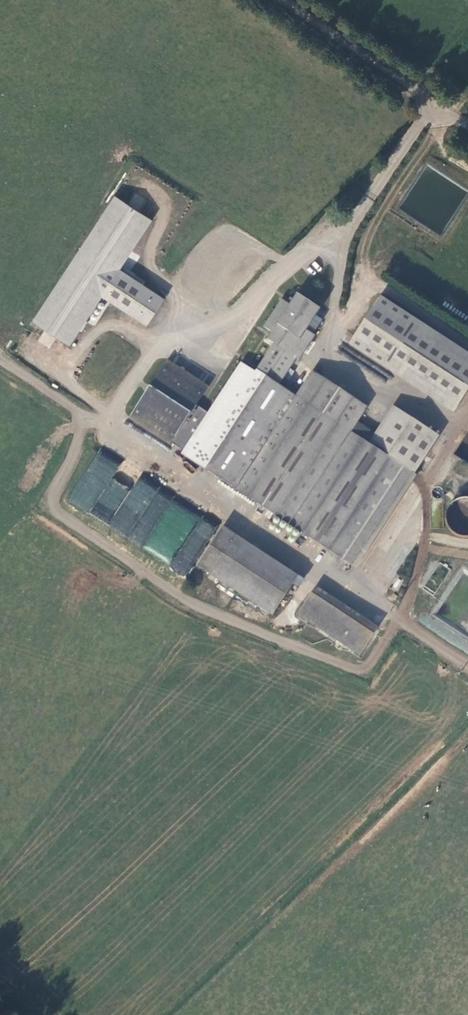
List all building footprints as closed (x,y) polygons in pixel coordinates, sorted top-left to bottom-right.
[(153,222),(114,197),(31,324),(69,349),(103,297),(150,327),(168,299),(122,269),(153,222)] [(248,362),(215,410),(203,400),(213,385),(173,359),(137,411),(176,439),(181,433),(189,438),(198,426),(203,429),(194,442),(187,452),(357,563),(444,435),(400,407),(382,434),(375,444),(356,431),(362,420),(372,405),(317,369),(300,395),(285,385),(303,358),(306,359),(322,335),(315,330),(329,308),(306,293),(301,298),(299,297),(295,302),(290,299),(271,326),(279,331),(275,338),(282,343),(263,371),(248,362)] [(379,296),(348,345),(455,413),(467,393),(467,352),(379,296)] [(382,434),(362,420),(356,431),(375,444),(382,434)] [(198,426),(189,438),(194,442),(203,429),(198,426)] [(454,453),(467,462),(467,432),(454,453)] [(96,451),(66,503),(188,573),(215,525),(157,492),(159,487),(139,476),(131,490),(112,478),(120,465),(96,451)] [(448,535),(467,536),(467,499),(448,499),(448,535)] [(225,529),(200,567),(277,618),(302,579),(225,529)] [(322,587),(304,613),(366,655),(384,627),(322,587)]
